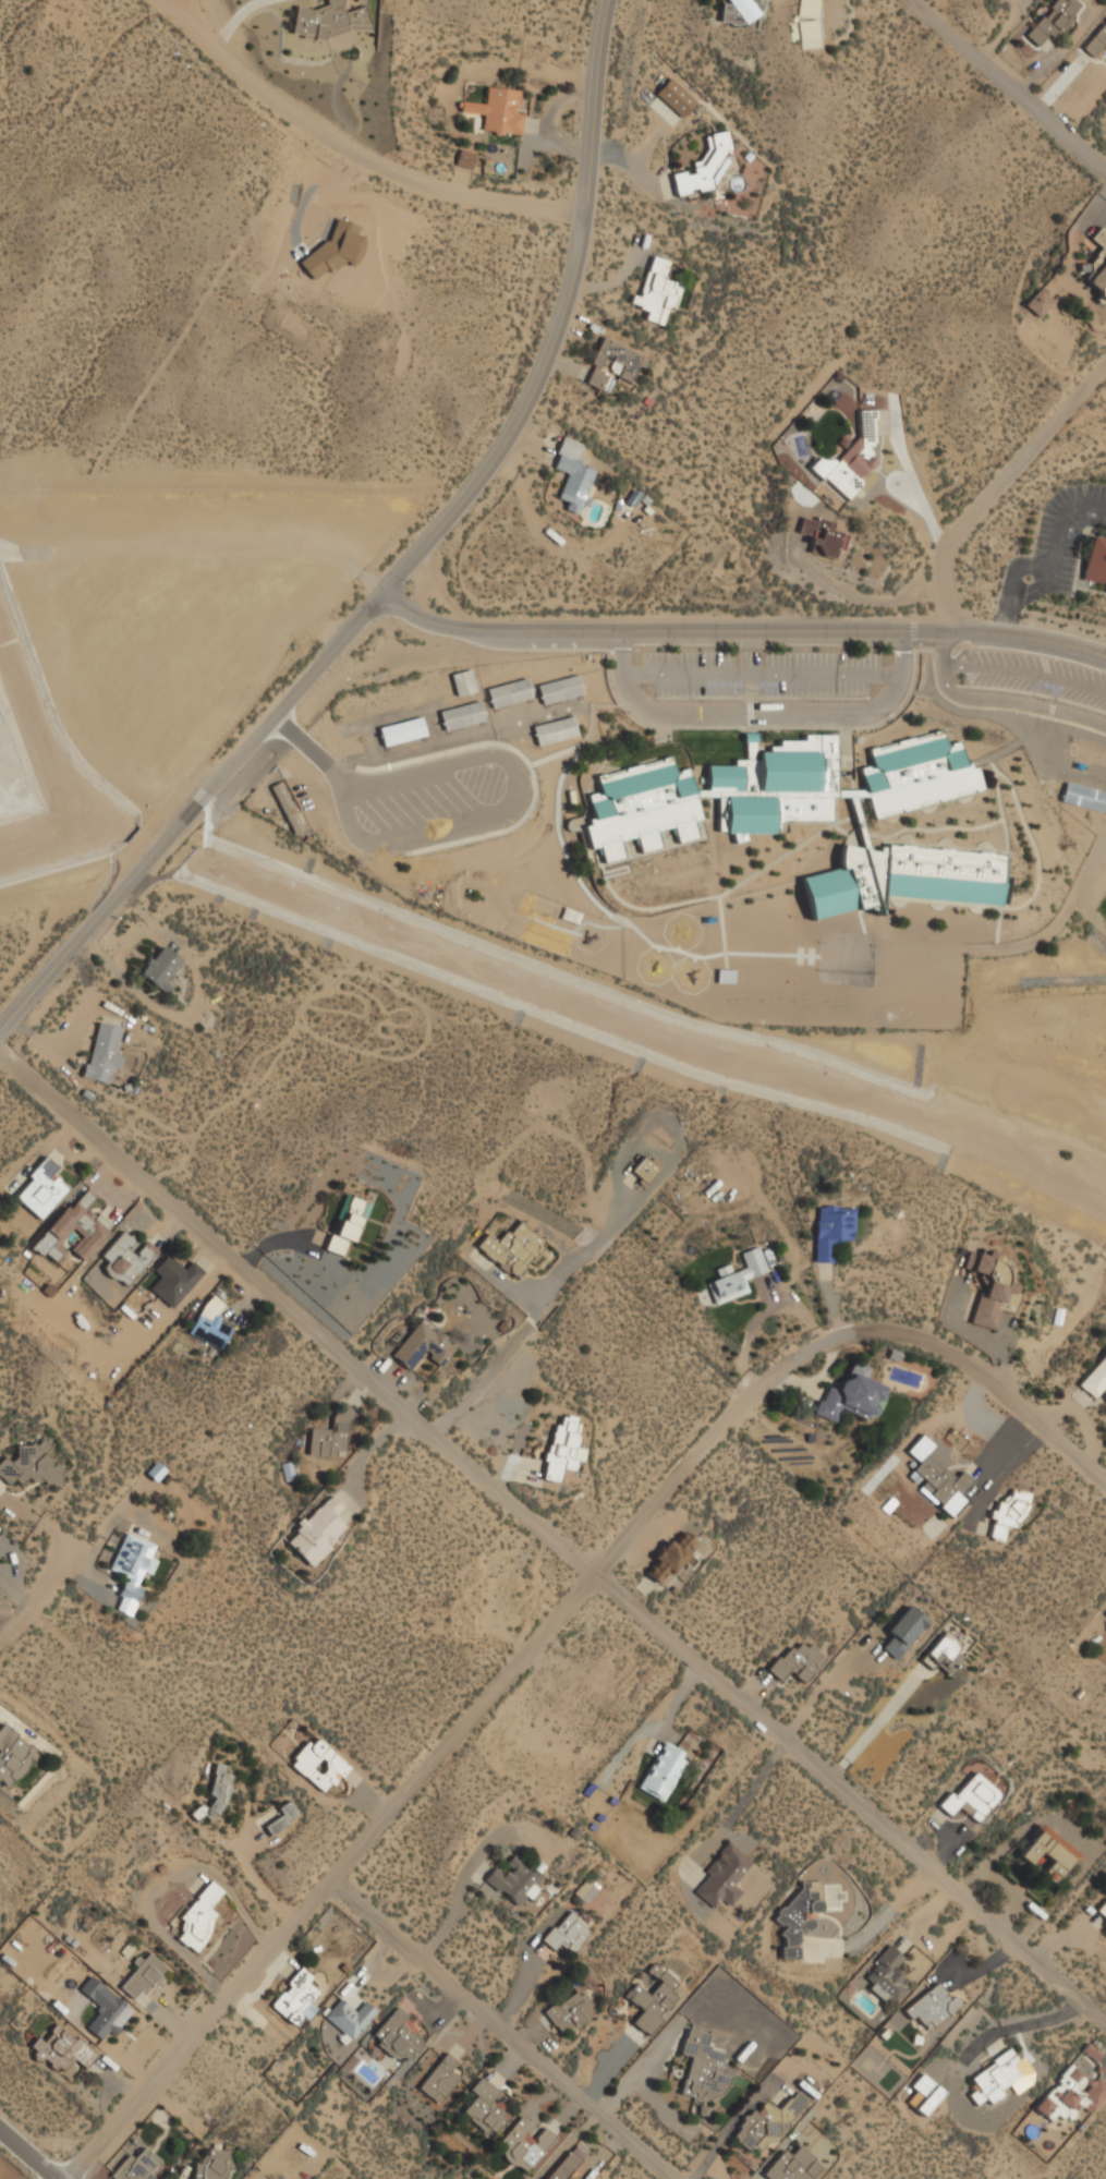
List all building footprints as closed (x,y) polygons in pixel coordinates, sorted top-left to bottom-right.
[(293,33),(317,39),(356,29),(363,31),(370,28),(372,25),(366,5),(347,10),(343,10),(345,0),(329,0),(328,4),(315,8),(296,5),(293,33)] [(761,23),(763,0),(723,0),(721,19),(761,23)] [(820,0),(799,0),(798,47),(818,48),(820,0)] [(1040,45),(1049,33),(1056,38),(1083,4),(1078,0),(1055,0),(1049,8),(1056,13),(1047,24),(1040,17),(1025,34),(1040,45)] [(1083,47),(1094,57),(1101,48),(1105,52),(1105,20),(1083,47)] [(656,92),(682,117),(697,101),(671,76),(656,92)] [(485,114),(483,131),(522,134),(524,112),(518,111),(519,88),(488,86),(486,101),(463,99),(462,112),(485,114)] [(672,173),(677,194),(724,186),(718,152),(731,149),(728,130),(704,134),(708,158),(693,161),(694,169),(672,173)] [(472,169),(476,153),(461,147),(455,164),(472,169)] [(1098,226),(1089,237),(1099,246),(1085,264),(1093,270),(1083,281),(1104,299),(1105,296),(1105,231),(1098,226)] [(671,261),(653,254),(641,295),(633,293),(631,303),(647,308),(645,318),(664,325),(669,306),(676,308),(683,281),(666,277),(671,261)] [(1022,306),(1037,318),(1051,301),(1036,289),(1022,306)] [(585,382),(608,391),(615,375),(631,382),(643,353),(605,337),(585,382)] [(848,499),(862,483),(862,479),(871,469),(871,448),(876,441),(876,409),(860,410),(860,433),(822,477),(848,499)] [(583,443),(564,435),(552,465),(569,472),(559,497),(569,500),(566,508),(579,513),(596,469),(576,461),(583,443)] [(816,544),(815,555),(830,556),(832,520),(799,518),(797,533),(807,534),(806,543),(816,544)] [(1091,535),(1083,579),(1105,583),(1105,538),(1091,535)] [(477,690),(474,668),(453,673),(457,693),(477,690)] [(538,682),(543,703),(584,694),(579,674),(538,682)] [(487,687),(493,706),(533,698),(528,677),(487,687)] [(445,730),(486,719),(481,699),(439,710),(445,730)] [(538,745),(579,734),(573,714),(533,726),(538,745)] [(426,736),(423,716),(379,726),(384,746),(426,736)] [(976,782),(957,740),(866,738),(865,789),(836,788),(838,721),(756,758),(757,733),(746,733),(746,754),(708,772),(707,792),(677,767),(593,764),(591,840),(605,870),(633,835),(640,849),(659,850),(659,832),(670,827),(679,844),(696,835),(697,796),(718,796),(718,825),(741,845),(830,803),(830,796),(865,797),(879,826),(976,782)] [(307,826),(282,779),(270,786),(295,833),(307,826)] [(1105,795),(1105,791),(1067,780),(1061,800),(1102,811),(1105,795)] [(1002,852),(888,844),(868,849),(867,844),(858,846),(841,845),(839,868),(803,875),(812,918),(854,909),(858,909),(868,907),(879,908),(880,895),(998,904),(999,904),(1002,852)] [(185,961),(160,943),(138,972),(163,991),(185,961)] [(734,982),(734,969),(718,969),(718,982),(734,982)] [(109,1082),(112,1068),(121,1070),(124,1055),(116,1053),(121,1026),(97,1021),(85,1077),(109,1082)] [(659,1166),(643,1154),(631,1172),(647,1183),(659,1166)] [(60,1167),(46,1155),(13,1195),(42,1219),(69,1187),(53,1175),(60,1167)] [(84,1260),(113,1225),(97,1211),(102,1203),(83,1186),(33,1245),(54,1263),(66,1249),(61,1244),(73,1230),(81,1235),(70,1248),(84,1260)] [(325,1249),(348,1258),(370,1200),(348,1191),(325,1249)] [(815,1261),(835,1261),(835,1239),(852,1240),(853,1207),(816,1206),(815,1261)] [(476,1245),(513,1280),(547,1244),(520,1219),(499,1240),(488,1232),(476,1245)] [(132,1288),(156,1247),(145,1240),(141,1249),(134,1245),(137,1238),(120,1228),(104,1257),(109,1260),(102,1271),(132,1288)] [(768,1271),(758,1246),(741,1252),(746,1267),(730,1272),(727,1264),(717,1268),(720,1278),(708,1282),(716,1304),(750,1292),(745,1279),(768,1271)] [(972,1324),(997,1329),(1000,1308),(1013,1310),(1018,1282),(1007,1280),(1010,1264),(996,1262),(998,1249),(981,1247),(980,1254),(972,1252),(969,1271),(989,1275),(986,1296),(977,1294),(972,1324)] [(173,1308),(205,1271),(192,1259),(184,1268),(167,1252),(153,1270),(160,1278),(150,1288),(173,1308)] [(190,1333),(222,1348),(233,1324),(221,1319),(229,1303),(208,1293),(190,1333)] [(391,1356),(411,1369),(422,1354),(451,1375),(460,1363),(449,1355),(457,1344),(418,1317),(391,1356)] [(1105,1399),(1105,1351),(1078,1385),(1095,1399),(1099,1394),(1105,1399)] [(835,1421),(840,1407),(873,1420),(886,1388),(863,1379),(868,1366),(852,1359),(839,1392),(825,1387),(814,1413),(835,1421)] [(312,1427),(309,1454),(345,1456),(350,1405),(337,1405),(335,1428),(312,1427)] [(538,1476),(560,1484),(566,1468),(569,1469),(586,1420),(562,1412),(538,1476)] [(37,1484),(41,1478),(53,1488),(66,1473),(44,1452),(49,1445),(42,1439),(36,1445),(29,1439),(11,1460),(5,1454),(0,1460),(0,1476),(10,1485),(15,1478),(23,1485),(29,1477),(37,1484)] [(961,1496),(973,1478),(961,1470),(957,1477),(924,1455),(909,1478),(944,1502),(952,1489),(961,1496)] [(1031,1492),(1012,1487),(1009,1499),(999,1497),(988,1538),(1005,1541),(1008,1527),(1021,1530),(1031,1492)] [(309,1565),(350,1528),(337,1515),(345,1508),(332,1493),(284,1538),(309,1565)] [(110,1570),(126,1575),(114,1608),(131,1614),(146,1575),(148,1576),(160,1544),(125,1530),(110,1570)] [(660,1585),(700,1544),(686,1530),(676,1542),(672,1539),(644,1569),(660,1585)] [(877,1644),(896,1659),(928,1622),(911,1606),(877,1644)] [(962,1656),(956,1651),(960,1644),(940,1633),(926,1658),(952,1673),(962,1656)] [(826,1659),(804,1639),(795,1649),(791,1645),(768,1669),(781,1681),(791,1671),(804,1683),(826,1659)] [(24,1752),(31,1743),(3,1722),(0,1727),(0,1779),(11,1787),(33,1758),(24,1752)] [(324,1795),(351,1768),(317,1733),(289,1759),(324,1795)] [(664,1801),(691,1755),(667,1740),(639,1787),(664,1801)] [(233,1774),(223,1771),(226,1765),(216,1762),(212,1771),(215,1772),(208,1792),(215,1796),(207,1806),(202,1802),(190,1813),(196,1819),(204,1814),(208,1819),(216,1814),(217,1815),(223,1804),(227,1802),(231,1785),(230,1784),(233,1774)] [(973,1770),(941,1807),(951,1816),(960,1806),(977,1821),(1001,1794),(973,1770)] [(265,1826),(270,1835),(288,1821),(288,1820),(299,1812),(290,1800),(278,1806),(282,1813),(265,1826)] [(1019,1855),(1032,1864),(1041,1852),(1050,1860),(1041,1874),(1056,1885),(1079,1854),(1041,1826),(1019,1855)] [(715,1908),(721,1900),(731,1906),(744,1889),(737,1884),(753,1861),(728,1842),(692,1890),(715,1908)] [(484,1879),(520,1910),(546,1879),(518,1855),(503,1871),(497,1864),(484,1879)] [(180,1917),(187,1923),(177,1937),(194,1951),(222,1916),(211,1909),(227,1890),(211,1878),(180,1917)] [(821,1917),(822,1880),(795,1880),(795,1908),(777,1908),(777,1922),(782,1922),(782,1958),(799,1958),(800,1934),(839,1935),(839,1917),(821,1917)] [(1105,1921),(1105,1899),(1095,1910),(1105,1921)] [(555,1951),(563,1944),(572,1952),(594,1930),(572,1909),(542,1938),(555,1951)] [(868,1989),(896,2006),(912,1980),(897,1970),(906,1956),(886,1944),(867,1975),(874,1980),(868,1989)] [(136,2001),(168,1966),(151,1951),(120,1986),(136,2001)] [(642,2009),(632,2022),(649,2035),(678,1997),(670,1992),(679,1980),(655,1961),(647,1971),(660,1980),(651,1994),(634,1982),(624,1996),(642,2009)] [(293,2024),(318,1992),(311,1985),(316,1978),(300,1965),(269,2005),(293,2024)] [(108,2030),(116,2035),(135,2008),(89,1975),(80,1990),(101,2006),(86,2027),(101,2038),(108,2030)] [(904,2008),(926,2034),(961,2005),(940,1978),(904,2008)] [(545,2011),(563,2035),(596,2011),(578,1987),(545,2011)] [(354,2041),(376,2010),(361,1998),(354,2007),(340,1997),(325,2019),(354,2041)] [(403,2054),(410,2060),(425,2043),(403,2023),(409,2015),(398,2006),(372,2037),(398,2059),(403,2054)] [(44,2039),(38,2036),(28,2047),(60,2074),(75,2058),(86,2068),(98,2055),(60,2021),(44,2039)] [(681,2095),(709,2102),(710,2096),(725,2099),(732,2067),(722,2065),(726,2050),(707,2047),(710,2032),(688,2027),(681,2053),(691,2055),(681,2095)] [(970,2074),(977,2087),(969,2093),(976,2105),(986,2098),(990,2104),(1006,2093),(1002,2087),(1024,2073),(1009,2049),(970,2074)] [(452,2070),(459,2061),(447,2051),(418,2086),(439,2104),(461,2077),(452,2070)] [(1105,2095),(1105,2082),(1098,2075),(1094,2081),(1071,2062),(1034,2107),(1053,2122),(1059,2114),(1069,2122),(1082,2106),(1091,2113),(1105,2095)] [(906,2103),(922,2117),(944,2092),(922,2073),(910,2087),(916,2092),(906,2103)] [(477,2095),(463,2113),(491,2136),(509,2116),(490,2101),(499,2091),(481,2077),(471,2089),(477,2095)] [(809,2099),(797,2090),(779,2110),(764,2097),(732,2136),(750,2151),(754,2145),(764,2153),(809,2099)] [(500,2141),(508,2146),(502,2155),(527,2175),(556,2136),(544,2127),(536,2138),(528,2131),(535,2123),(521,2114),(500,2141)] [(210,2146),(209,2159),(196,2158),(194,2178),(225,2178),(228,2147),(210,2146)] [(783,2147),(764,2174),(771,2178),(813,2178),(824,2165),(799,2146),(792,2154),(783,2147)] [(162,2162),(144,2147),(135,2159),(129,2154),(109,2178),(149,2178),(162,2162)] [(590,2169),(570,2151),(544,2178),(581,2178),(590,2169)]
